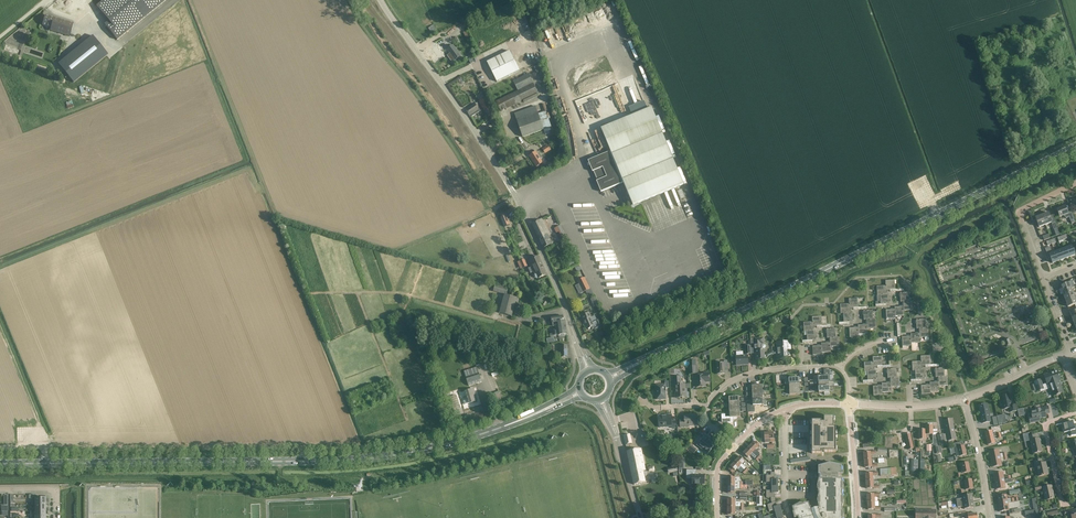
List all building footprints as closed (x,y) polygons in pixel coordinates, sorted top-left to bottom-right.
[(67,14),(84,21),(90,7),(73,0),(67,14)] [(96,6),(109,21),(105,25),(117,40),(166,0),(104,0),(96,6)] [(51,31),(61,34),(69,36),(73,24),(45,15),(43,25),(51,28),(51,31)] [(431,34),(437,30),(434,25),(428,29),(431,34)] [(76,51),(59,65),(74,83),(91,69),(108,55),(93,37),(76,51)] [(436,45),(426,52),(434,62),(444,55),(436,45)] [(454,45),(447,50),(449,54),(447,56),(452,63),(456,60),(462,56),(454,45)] [(594,57),(607,52),(606,48),(593,52),(594,57)] [(493,75),(493,76),(497,83),(520,71),(510,51),(487,62),(491,70),(489,70),(489,71),(491,75),(492,76),(493,75)] [(587,69),(597,65),(595,59),(584,63),(587,69)] [(528,73),(513,80),(518,89),(532,82),(528,73)] [(496,102),(501,112),(538,93),(533,84),(496,102)] [(600,110),(619,105),(616,94),(597,99),(600,110)] [(590,113),(599,108),(597,102),(587,107),(590,113)] [(486,103),(482,106),(488,116),(493,113),(486,103)] [(476,104),(471,107),(466,110),(470,117),(480,111),(476,104)] [(523,137),(528,135),(544,130),(550,128),(552,127),(546,112),(538,115),(536,106),(515,114),(523,137)] [(601,192),(621,184),(624,183),(633,206),(684,185),(652,108),(601,129),(611,152),(588,161),(593,172),(595,171),(599,181),(597,182),(601,192)] [(548,145),(542,149),(545,154),(551,150),(548,145)] [(536,152),(530,156),(536,167),(543,163),(541,159),(542,158),(539,153),(538,154),(536,152)] [(928,174),(924,176),(932,189),(935,187),(928,174)] [(1075,222),(1073,215),(1071,209),(1067,211),(1065,207),(1057,210),(1060,217),(1063,216),(1066,218),(1069,217),(1072,224),(1075,222)] [(1042,215),(1045,225),(1052,223),(1048,213),(1042,215)] [(506,215),(500,217),(504,227),(510,225),(506,215)] [(1045,225),(1042,215),(1035,218),(1039,227),(1045,225)] [(550,235),(543,219),(532,224),(544,248),(552,244),(548,236),(550,235)] [(554,229),(556,232),(556,233),(560,232),(563,237),(562,237),(563,240),(567,238),(566,236),(560,226),(554,229)] [(1075,255),(1073,250),(1072,246),(1066,248),(1069,257),(1075,255)] [(1052,253),(1050,247),(1045,249),(1049,258),(1050,258),(1052,263),(1058,261),(1055,252),(1052,253)] [(1064,259),(1069,257),(1066,248),(1061,250),(1064,259)] [(1058,261),(1064,259),(1061,250),(1055,252),(1058,261)] [(531,273),(534,272),(535,274),(534,276),(535,278),(537,279),(539,278),(546,275),(538,257),(528,261),(531,268),(529,269),(531,273)] [(525,259),(518,262),(517,262),(520,269),(528,267),(525,259)] [(685,274),(686,279),(688,278),(690,283),(704,278),(701,268),(685,274)] [(577,281),(583,293),(591,289),(585,277),(577,281)] [(886,286),(886,290),(890,290),(890,292),(904,291),(903,289),(895,289),(895,280),(885,281),(886,286)] [(1075,287),(1074,286),(1072,281),(1069,282),(1069,283),(1060,286),(1061,289),(1059,290),(1060,292),(1071,288),(1075,287)] [(493,292),(505,295),(507,288),(495,284),(493,292)] [(886,295),(886,290),(886,286),(877,286),(877,296),(880,295),(886,295)] [(1071,288),(1060,292),(1061,295),(1063,294),(1064,297),(1073,293),(1071,288)] [(910,301),(909,292),(900,293),(900,302),(903,302),(910,302),(910,301)] [(1073,293),(1064,297),(1065,299),(1063,300),(1064,303),(1075,298),(1073,293)] [(500,314),(506,315),(512,317),(517,298),(505,295),(500,314)] [(889,295),(886,295),(880,295),(880,304),(879,304),(879,302),(876,302),(876,307),(886,306),(886,304),(890,304),(889,295)] [(854,310),(867,309),(867,307),(858,308),(858,298),(849,299),(849,304),(850,308),(854,308),(854,310)] [(1075,299),(1075,298),(1064,303),(1065,305),(1067,304),(1068,307),(1075,304),(1075,301),(1075,299)] [(910,302),(903,302),(904,307),(904,311),(913,310),(912,301),(910,301),(910,302)] [(850,313),(850,308),(849,304),(840,304),(841,314),(843,314),(843,313),(850,313)] [(904,311),(904,307),(895,307),(895,310),(895,316),(904,316),(904,311)] [(895,316),(895,310),(886,310),(886,319),(895,319),(895,316)] [(864,320),(867,320),(873,320),(873,319),(873,311),(863,311),(864,320)] [(586,315),(582,316),(584,321),(588,329),(590,328),(592,330),(594,329),(595,330),(602,327),(598,319),(597,320),(592,322),(592,321),(590,319),(592,318),(592,317),(590,313),(586,315)] [(853,313),(850,313),(843,313),(843,314),(844,322),(839,323),(839,325),(849,324),(849,322),(853,322),(853,313)] [(553,327),(555,327),(556,331),(559,331),(559,335),(567,334),(565,321),(564,321),(563,316),(552,318),(553,327)] [(830,327),(830,325),(822,326),(821,317),(812,317),(812,322),(813,322),(813,326),(817,326),(817,328),(830,327)] [(867,329),(876,328),(876,319),(873,319),(873,320),(867,320),(867,325),(867,329)] [(925,319),(920,320),(916,320),(917,329),(919,329),(926,328),(925,319)] [(813,322),(812,322),(804,323),(804,332),(807,332),(807,331),(813,331),(813,326),(813,322)] [(858,334),(859,334),(868,334),(867,329),(867,325),(858,325),(858,328),(858,334)] [(858,328),(854,328),(849,328),(850,337),(859,337),(859,334),(858,334),(858,328)] [(926,328),(919,329),(919,330),(920,333),(920,334),(920,338),(925,337),(925,341),(929,341),(929,337),(929,328),(926,328)] [(827,338),(830,338),(836,338),(836,337),(836,329),(827,329),(827,338)] [(807,331),(807,332),(807,341),(803,341),(803,343),(813,342),(813,340),(816,340),(816,331),(813,331),(807,331)] [(920,338),(920,334),(911,334),(911,337),(911,343),(920,343),(920,338)] [(839,337),(836,337),(836,338),(830,338),(830,343),(830,347),(831,347),(840,347),(839,337)] [(911,343),(911,337),(902,337),(902,346),(912,346),(911,343)] [(751,344),(751,346),(751,353),(756,353),(756,359),(756,360),(765,359),(764,349),(765,348),(766,347),(765,346),(765,345),(764,345),(763,338),(750,339),(751,344)] [(778,354),(776,354),(777,360),(787,359),(787,350),(791,350),(790,342),(786,342),(786,343),(777,344),(778,354)] [(821,343),(821,346),(822,353),(831,352),(831,347),(830,347),(830,343),(821,343)] [(561,350),(562,357),(567,357),(567,345),(559,346),(559,350),(561,350)] [(821,346),(817,346),(812,346),(813,356),(822,355),(822,353),(821,346)] [(736,356),(731,357),(732,360),(732,364),(737,364),(737,365),(748,365),(748,359),(748,356),(743,356),(736,356)] [(921,356),(921,361),(921,365),(925,365),(925,367),(939,367),(939,365),(930,365),(930,356),(921,356)] [(891,367),(891,365),(882,366),(882,357),(873,357),(873,362),(873,366),(877,366),(878,368),(891,367)] [(695,374),(695,376),(696,383),(697,383),(697,388),(706,387),(706,383),(710,383),(710,373),(705,373),(705,375),(698,375),(697,366),(696,366),(695,360),(690,360),(690,367),(690,374),(695,374)] [(728,371),(728,365),(727,361),(724,361),(724,363),(716,363),(717,374),(725,374),(725,371),(728,371)] [(922,370),(921,365),(921,361),(912,362),(912,371),(915,371),(922,370)] [(873,362),(864,363),(865,372),(867,372),(867,371),(874,371),(873,366),(873,362)] [(945,377),(944,368),(935,368),(936,378),(938,378),(945,377)] [(897,378),(896,369),(887,369),(888,378),(890,378),(897,378)] [(465,374),(467,377),(469,386),(482,382),(482,380),(479,374),(478,370),(465,374)] [(924,370),(922,370),(915,371),(916,380),(911,380),(911,382),(921,382),(921,380),(925,379),(924,370)] [(867,371),(867,372),(868,381),(863,381),(863,383),(873,382),(873,380),(877,380),(876,371),(874,371),(867,371)] [(1060,385),(1058,381),(1061,380),(1057,371),(1051,373),(1045,376),(1045,375),(1044,375),(1047,384),(1043,386),(1040,380),(1034,382),(1038,391),(1043,389),(1044,390),(1050,388),(1054,396),(1064,392),(1063,392),(1060,385)] [(673,377),(674,384),(674,389),(676,389),(677,397),(675,398),(685,397),(684,389),(686,389),(685,384),(681,385),(681,377),(673,377)] [(897,378),(890,378),(891,383),(891,387),(900,387),(900,377),(897,378)] [(939,386),(948,386),(948,377),(945,377),(938,378),(939,382),(939,386)] [(669,388),(669,383),(669,381),(665,382),(665,385),(656,385),(657,400),(666,399),(665,388),(669,388)] [(930,392),(939,391),(939,386),(939,382),(930,383),(930,385),(930,392)] [(882,393),(883,393),(891,392),(891,387),(891,383),(882,384),(882,386),(882,393)] [(515,384),(510,386),(513,392),(518,390),(515,384)] [(930,385),(925,385),(921,386),(921,395),(931,394),(930,392),(930,385)] [(882,386),(878,386),(873,386),(873,396),(883,395),(883,393),(882,393),(882,386)] [(829,387),(819,387),(819,393),(824,392),(824,395),(829,395),(829,392),(830,392),(829,387)] [(466,391),(468,398),(468,400),(464,401),(465,405),(473,402),(474,403),(478,402),(474,389),(466,391)] [(499,391),(490,395),(494,404),(503,401),(499,391)] [(1000,401),(1001,405),(1003,405),(1004,409),(1012,408),(1013,412),(1017,411),(1016,410),(1015,405),(1011,405),(1009,394),(1001,396),(1002,400),(1000,401)] [(991,422),(987,404),(979,405),(980,410),(981,410),(981,413),(980,413),(982,423),(991,422)] [(1038,422),(1038,419),(1046,417),(1045,414),(1050,413),(1048,406),(1044,407),(1044,408),(1031,411),(1032,416),(1029,417),(1030,423),(1038,422)] [(675,428),(675,427),(675,421),(672,421),(672,415),(668,415),(668,416),(659,417),(659,426),(666,425),(666,427),(672,427),(672,428),(675,428)] [(698,426),(697,416),(689,416),(689,415),(684,415),(685,419),(680,419),(680,427),(689,427),(689,425),(697,424),(697,426),(698,426)] [(1004,415),(997,416),(998,424),(1006,422),(1004,415)] [(812,422),(810,422),(810,426),(812,426),(812,453),(821,453),(821,451),(824,451),(824,452),(836,452),(838,452),(838,447),(836,447),(836,440),(838,440),(838,437),(836,437),(836,436),(838,436),(838,432),(836,432),(836,428),(833,428),(833,423),(836,423),(836,418),(833,418),(824,418),(824,423),(821,423),(821,421),(812,421),(812,422)] [(937,436),(938,441),(939,446),(945,445),(945,441),(947,441),(956,439),(952,419),(943,421),(946,435),(944,435),(943,434),(937,436)] [(1066,432),(1067,437),(1071,436),(1075,435),(1075,425),(1072,426),(1071,422),(1075,421),(1056,425),(1062,424),(1064,433),(1066,432)] [(926,430),(918,430),(919,435),(919,439),(926,439),(926,434),(933,434),(933,435),(933,444),(932,444),(932,445),(932,447),(938,446),(936,435),(937,435),(937,429),(933,430),(933,425),(925,425),(925,426),(926,430)] [(986,439),(994,437),(996,436),(995,433),(993,434),(992,431),(985,432),(986,439)] [(904,435),(906,441),(908,450),(913,449),(910,433),(904,435)] [(1028,433),(1023,434),(1024,442),(1029,441),(1030,441),(1032,447),(1033,454),(1037,453),(1042,452),(1039,438),(1036,439),(1036,435),(1030,436),(1029,436),(1028,433)] [(630,434),(624,436),(626,445),(632,444),(630,434)] [(700,434),(694,443),(701,449),(702,447),(709,452),(715,445),(709,440),(709,439),(704,435),(704,436),(700,434)] [(994,437),(986,439),(988,445),(995,443),(994,437)] [(748,448),(753,452),(757,457),(756,458),(758,460),(762,457),(759,454),(760,454),(755,450),(758,447),(757,447),(760,445),(756,441),(754,444),(753,443),(748,448)] [(962,442),(954,444),(956,450),(957,457),(959,457),(961,456),(967,455),(964,445),(963,446),(962,442)] [(689,446),(687,449),(694,453),(697,449),(691,445),(689,446)] [(743,453),(747,457),(748,458),(750,455),(755,459),(753,461),(755,463),(758,460),(756,458),(757,457),(753,452),(748,448),(743,453)] [(627,452),(634,485),(645,483),(643,471),(645,470),(645,469),(641,449),(627,452)] [(998,450),(995,451),(989,452),(991,459),(1007,456),(1006,453),(999,454),(998,450)] [(864,453),(864,460),(871,459),(871,454),(876,454),(876,451),(870,451),(870,452),(864,453)] [(735,462),(740,466),(744,470),(747,472),(749,470),(742,464),(745,461),(740,456),(735,462)] [(992,467),(998,466),(1002,466),(1001,461),(1008,460),(1007,456),(991,459),(992,467)] [(872,464),(871,459),(864,460),(865,468),(872,467),(872,468),(878,467),(878,464),(872,464)] [(1041,460),(1035,461),(1034,461),(1035,468),(1037,467),(1039,476),(1048,474),(1047,474),(1046,467),(1047,466),(1046,462),(1042,463),(1041,460)] [(731,467),(729,470),(733,473),(735,471),(737,469),(740,466),(735,462),(730,467),(731,467)] [(792,507),(793,510),(794,512),(793,512),(794,517),(796,517),(798,517),(843,517),(842,517),(842,512),(843,512),(842,508),(842,507),(843,503),(842,503),(842,498),(843,497),(842,494),(842,493),(843,489),(842,489),(842,483),(843,483),(842,479),(838,479),(838,477),(838,475),(842,475),(842,466),(830,463),(829,464),(828,462),(819,464),(820,466),(819,467),(819,475),(820,475),(820,479),(819,479),(819,480),(818,483),(819,484),(819,489),(818,489),(819,493),(819,494),(818,498),(819,498),(819,503),(818,504),(819,508),(817,508),(812,510),(811,507),(810,507),(809,503),(808,503),(804,503),(804,505),(797,506),(797,505),(793,507),(792,507)] [(692,484),(695,484),(695,485),(699,485),(700,484),(705,484),(705,475),(696,475),(696,470),(691,470),(687,470),(687,479),(692,479),(692,484)] [(772,484),(772,486),(778,486),(778,479),(775,479),(775,472),(771,473),(771,475),(766,475),(766,483),(767,483),(767,482),(770,482),(772,484)] [(866,473),(866,481),(873,481),(873,475),(878,475),(878,472),(872,472),(872,473),(866,473)] [(994,474),(995,482),(1004,480),(1003,472),(994,474)] [(735,477),(728,477),(728,485),(735,485),(739,485),(739,483),(738,483),(735,483),(735,481),(735,477)] [(1007,480),(1004,480),(995,482),(996,490),(1005,488),(1004,482),(1008,482),(1008,483),(1013,482),(1013,479),(1011,479),(1007,480)] [(874,485),(873,481),(866,481),(867,489),(874,488),(874,489),(879,488),(879,485),(874,485)] [(728,493),(733,493),(735,493),(735,488),(739,489),(746,489),(746,486),(742,486),(739,486),(739,485),(735,485),(728,485),(728,493)] [(778,493),(778,486),(772,486),(772,489),(770,491),(767,491),(767,490),(766,490),(766,497),(771,497),(771,501),(775,500),(775,493),(778,493)] [(1052,486),(1047,487),(1042,488),(1045,500),(1054,499),(1052,490),(1053,489),(1052,486)] [(867,494),(868,502),(875,502),(874,497),(880,496),(880,493),(874,493),(874,494),(867,494)] [(958,499),(959,503),(975,501),(974,494),(964,496),(964,498),(958,499)] [(1014,498),(1007,499),(1006,495),(997,496),(998,504),(1015,501),(1014,498)] [(728,499),(728,507),(735,507),(740,507),(744,507),(744,504),(740,504),(740,503),(735,503),(735,499),(728,499)] [(777,506),(775,500),(771,501),(772,503),(767,505),(769,512),(770,512),(770,511),(773,510),(775,512),(776,514),(782,512),(780,505),(777,506)] [(976,507),(975,501),(959,503),(959,507),(966,506),(966,509),(976,507)] [(1015,505),(1015,501),(998,504),(1000,512),(1009,511),(1008,507),(1015,505)] [(875,502),(868,502),(868,510),(875,509),(875,510),(881,510),(880,506),(875,506),(875,502)] [(946,506),(940,507),(941,515),(953,513),(952,509),(946,510),(946,506)] [(728,515),(733,515),(735,515),(735,511),(740,511),(744,511),(744,507),(740,507),(735,507),(728,507),(728,515)] [(1065,514),(1069,513),(1070,516),(1071,516),(1072,517),(1075,517),(1075,510),(1072,511),(1072,509),(1064,511),(1065,514)] [(936,517),(936,510),(915,510),(915,517),(936,517)]
